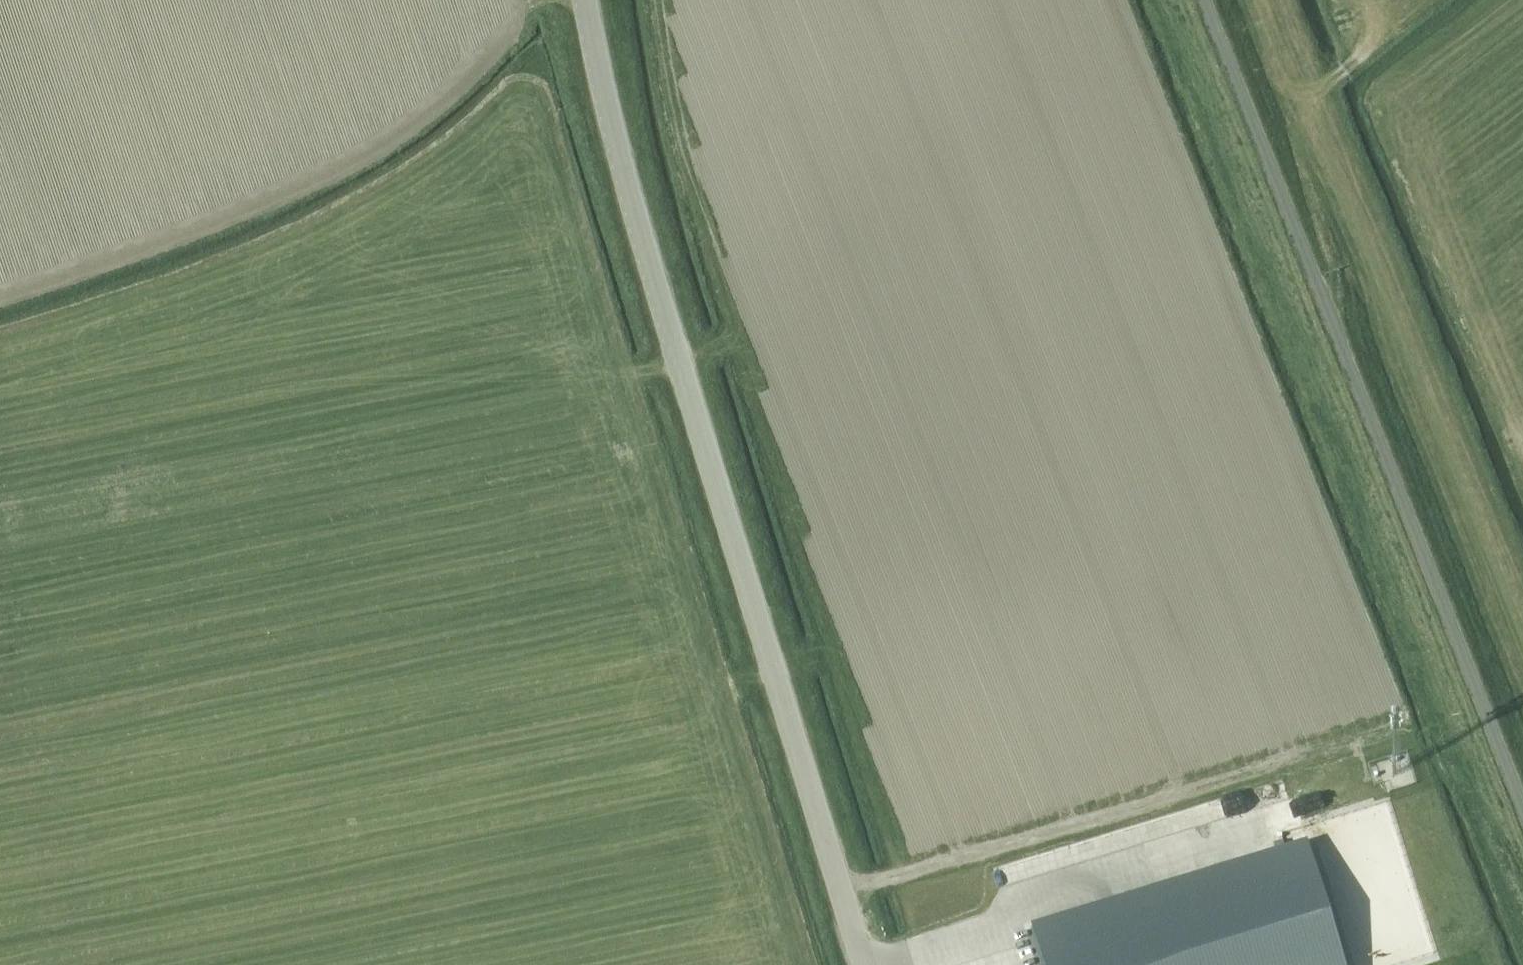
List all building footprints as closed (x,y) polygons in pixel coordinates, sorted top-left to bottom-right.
[(1130,919),(1125,901),(1034,929),(1034,928),(1032,928),(1043,964),(1345,964),(1308,844),(1306,844),(1312,863),(1130,919)]
